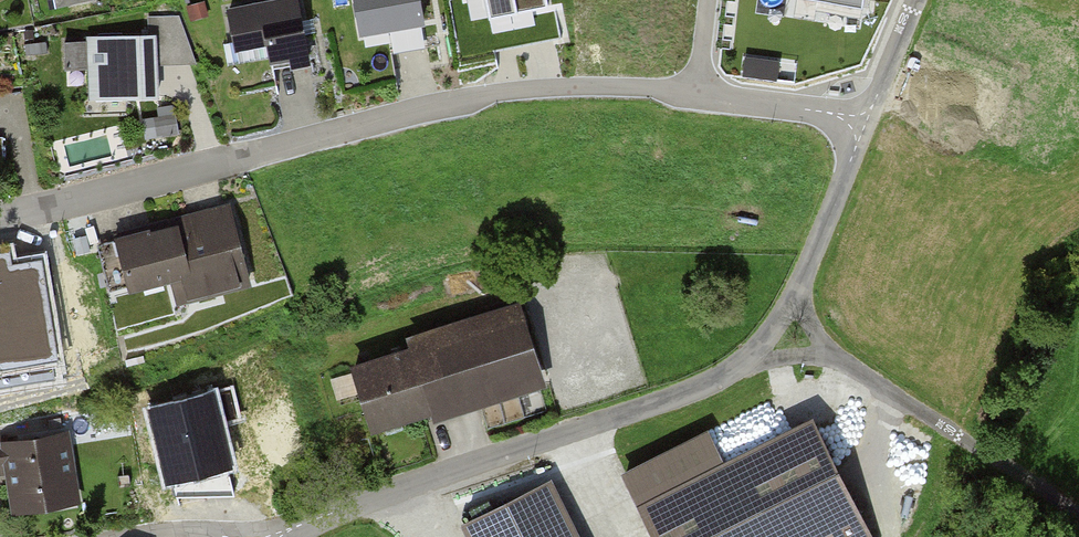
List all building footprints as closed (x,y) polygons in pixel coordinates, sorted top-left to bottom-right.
[(229,10),(236,46),(268,40),(274,67),(309,60),(297,0),(282,0),(229,10)] [(360,31),(422,21),(419,0),(355,0),(360,31)] [(494,52),(512,49),(510,39),(521,37),(523,47),(562,39),(555,5),(548,6),(547,0),(485,0),(485,4),(500,1),(503,14),(487,17),(494,52)] [(90,42),(65,44),(67,68),(91,67),(93,99),(156,96),(155,55),(192,53),(178,17),(150,17),(150,33),(89,35),(90,42)] [(119,242),(101,246),(113,289),(132,284),(129,270),(167,260),(178,301),(248,282),(228,207),(204,213),(206,220),(164,232),(162,224),(118,236),(119,242)] [(521,316),(355,369),(373,425),(539,373),(521,316)] [(627,474),(659,536),(871,536),(816,426),(727,471),(708,433),(627,474)] [(67,427),(0,438),(0,469),(3,469),(9,508),(79,496),(67,427)] [(467,525),(473,536),(566,536),(542,489),(467,525)]
